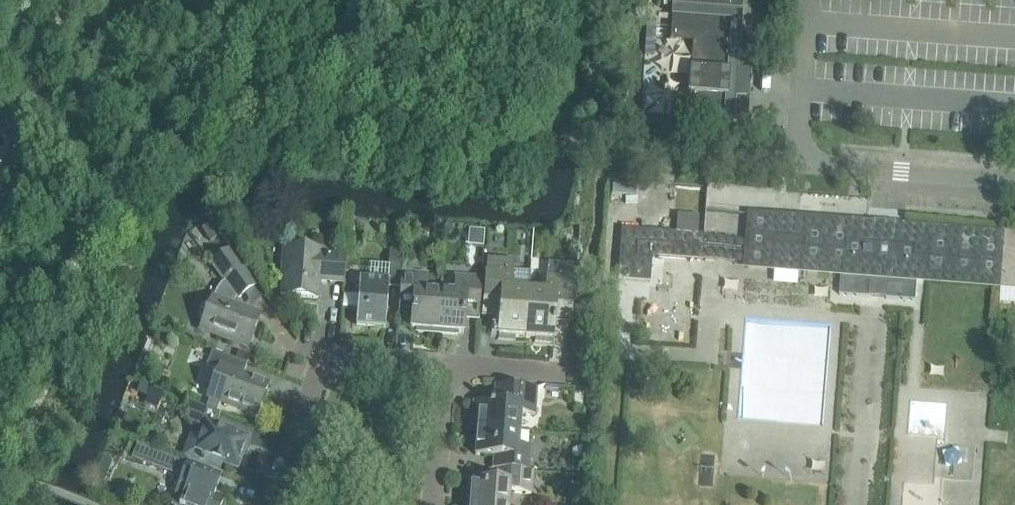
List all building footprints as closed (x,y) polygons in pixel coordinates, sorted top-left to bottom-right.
[(746,125),(747,99),(744,99),(746,77),(749,77),(751,51),(737,50),(740,0),(738,0),(671,0),(668,43),(670,44),(670,42),(692,44),(690,71),(688,70),(686,97),(688,97),(687,119),(685,119),(685,120),(746,125)] [(750,215),(746,266),(796,270),(796,268),(841,271),(841,276),(840,280),(870,282),(869,296),(886,297),(887,283),(917,286),(917,283),(921,239),(900,238),(900,239),(892,239),(892,241),(875,239),(875,238),(865,237),(865,235),(846,233),(847,225),(800,221),(800,219),(750,215)] [(621,230),(619,255),(624,256),(623,267),(650,270),(651,258),(702,262),(704,236),(697,235),(698,217),(677,216),(676,234),(621,230)] [(1000,286),(1014,287),(1014,236),(1005,235),(1004,243),(1002,270),(1000,286)] [(994,242),(992,269),(1002,270),(1004,243),(994,242)] [(330,278),(329,283),(342,284),(344,258),(320,256),(321,252),(283,249),(282,266),(284,267),(281,297),(317,299),(318,282),(316,282),(317,277),(330,278)] [(203,321),(200,330),(247,348),(259,315),(231,304),(236,298),(251,287),(225,250),(207,262),(221,281),(216,286),(209,306),(207,305),(202,307),(199,316),(201,321),(203,321)] [(389,253),(388,263),(401,264),(402,253),(389,253)] [(486,259),(482,317),(497,318),(496,337),(497,337),(497,340),(514,342),(515,338),(525,339),(528,291),(529,274),(513,272),(514,261),(486,259)] [(400,290),(401,274),(401,264),(388,263),(387,282),(359,280),(358,295),(344,294),(343,308),(357,310),(355,326),(385,329),(387,289),(400,290)] [(528,291),(525,339),(534,339),(533,343),(551,344),(551,341),(553,341),(554,323),(570,324),(574,266),(547,264),(545,293),(528,291)] [(436,335),(439,293),(425,292),(426,280),(422,275),(401,274),(400,290),(398,315),(411,316),(410,331),(415,331),(417,333),(436,335)] [(453,294),(439,293),(436,335),(455,336),(458,334),(463,334),(464,320),(477,321),(481,280),(459,278),(454,282),(453,294)] [(840,280),(839,295),(869,297),(869,296),(870,282),(840,280)] [(886,297),(886,299),(916,301),(917,286),(887,283),(886,297)] [(242,376),(246,365),(245,364),(234,360),(211,351),(206,366),(218,371),(208,398),(209,398),(220,402),(227,405),(226,407),(236,410),(236,408),(256,416),(267,385),(242,376)] [(237,352),(234,360),(245,364),(248,356),(237,352)] [(477,429),(519,432),(520,415),(534,416),(536,390),(495,386),(494,404),(473,403),(471,428),(471,429),(476,430),(477,429)] [(146,398),(149,390),(141,387),(138,395),(146,398)] [(209,398),(205,409),(215,413),(220,402),(209,398)] [(205,409),(190,403),(184,418),(194,422),(191,431),(193,436),(188,450),(194,452),(192,459),(220,470),(222,463),(236,468),(246,440),(233,435),(230,430),(216,425),(219,414),(215,413),(205,409)] [(126,427),(124,431),(125,435),(129,436),(133,435),(134,431),(133,428),(129,426),(126,427)] [(518,447),(519,432),(477,429),(476,430),(475,456),(493,457),(492,470),(528,473),(530,448),(518,447)] [(154,452),(149,466),(177,477),(182,463),(154,452)] [(171,504),(174,504),(222,504),(225,498),(214,494),(217,487),(207,483),(211,472),(183,461),(182,463),(177,477),(173,486),(177,488),(171,504)] [(465,504),(508,504),(509,493),(531,495),(533,474),(497,471),(496,483),(467,481),(465,504)] [(132,495),(121,492),(118,501),(130,504),(132,495)]
